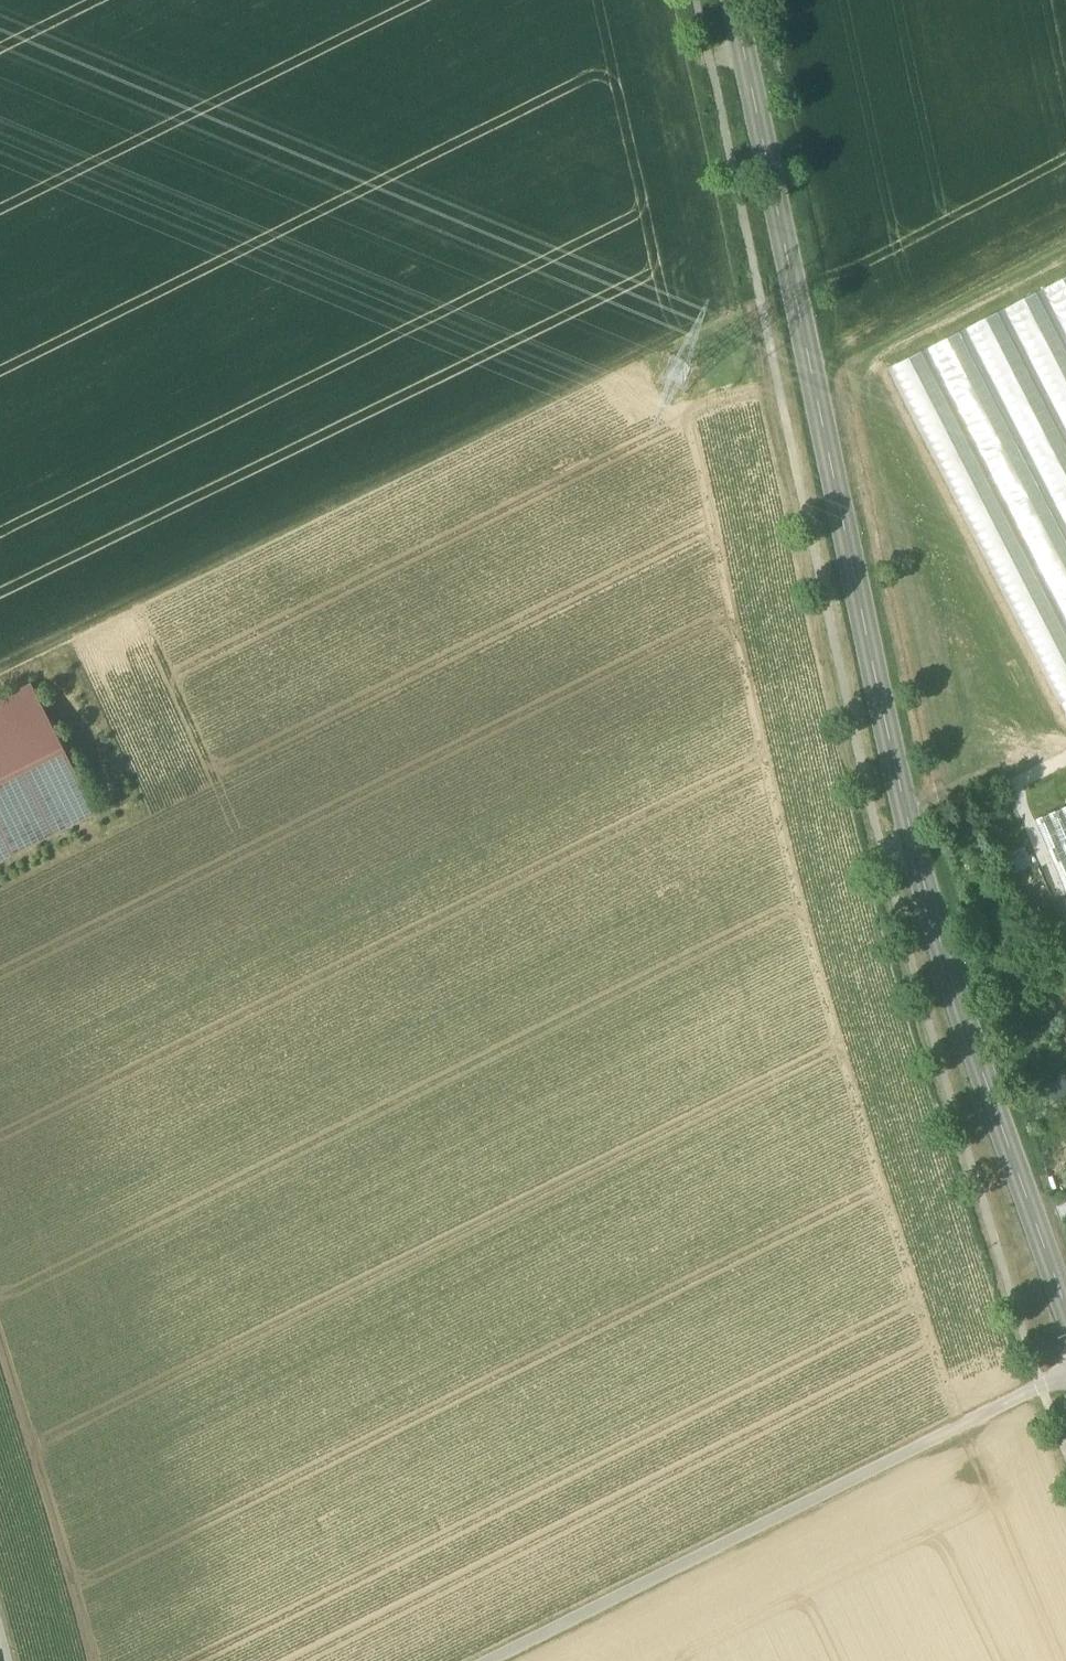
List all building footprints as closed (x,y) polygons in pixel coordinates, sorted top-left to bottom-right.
[(1063,725),(1065,724),(1065,272),(876,370),(1063,725)] [(94,814),(30,687),(0,702),(0,860),(94,814)] [(1065,896),(1065,808),(1034,822),(1065,896)]
